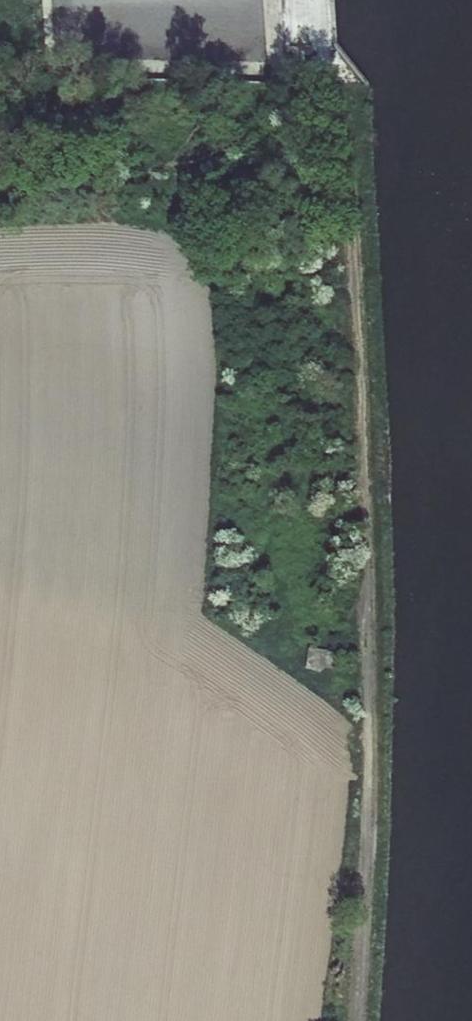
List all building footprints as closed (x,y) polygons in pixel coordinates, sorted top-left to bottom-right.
[(335,652),(308,650),(305,668),(319,671),(324,668),(332,669),(335,652)]
